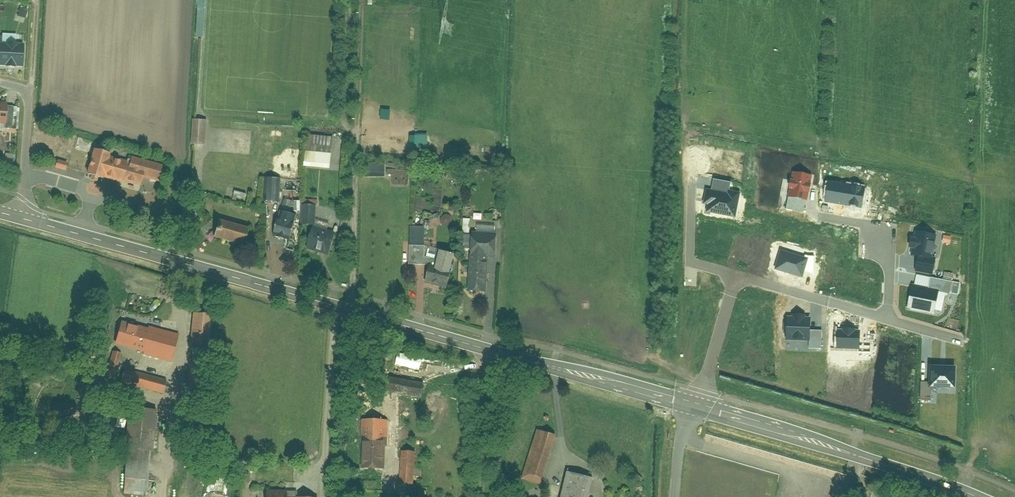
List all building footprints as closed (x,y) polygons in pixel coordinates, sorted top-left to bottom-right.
[(18,16),(26,18),(28,10),(20,8),(18,16)] [(0,38),(0,67),(24,68),(25,45),(1,44),(2,38),(0,38)] [(0,104),(0,125),(5,125),(5,130),(16,130),(17,112),(7,112),(7,104),(0,104)] [(206,122),(193,122),(192,146),(205,147),(206,122)] [(331,169),(334,137),(307,135),(304,167),(331,169)] [(101,143),(80,137),(77,147),(65,144),(59,164),(76,169),(80,152),(91,155),(85,178),(98,182),(100,174),(139,185),(141,177),(158,182),(161,170),(131,162),(129,169),(113,165),(115,158),(98,153),(101,143)] [(7,154),(6,161),(13,163),(15,156),(7,154)] [(386,177),(386,163),(366,163),(366,177),(386,177)] [(450,179),(459,179),(460,169),(450,169),(450,179)] [(813,178),(793,174),(788,198),(805,202),(807,202),(813,178)] [(265,203),(282,202),(281,178),(264,179),(265,203)] [(714,180),(711,190),(728,194),(728,192),(730,184),(714,180)] [(865,189),(828,183),(825,202),(862,209),(865,189)] [(711,190),(707,190),(703,205),(707,206),(706,211),(735,218),(740,196),(737,192),(728,192),(728,194),(711,190)] [(805,202),(788,198),(786,210),(792,211),(804,213),(805,202)] [(295,210),(295,200),(285,200),(285,210),(295,210)] [(772,216),(776,216),(777,215),(791,217),(792,211),(786,210),(774,208),(772,216)] [(293,224),(277,219),(272,235),(288,240),(293,224)] [(223,222),(218,240),(243,246),(248,228),(223,222)] [(314,225),(306,250),(330,257),(337,232),(314,225)] [(944,232),(911,226),(907,250),(912,251),(911,259),(931,262),(932,259),(940,260),(944,232)] [(410,227),(409,247),(424,247),(424,227),(410,227)] [(487,257),(496,257),(497,235),(472,235),(470,292),(486,293),(487,257)] [(409,265),(425,265),(425,247),(424,247),(409,247),(409,265)] [(445,288),(455,255),(439,251),(435,266),(431,265),(426,283),(445,288)] [(804,258),(780,251),(775,270),(803,278),(805,272),(809,259),(804,258)] [(805,256),(804,258),(809,259),(805,272),(813,275),(815,257),(805,256)] [(929,279),(928,289),(938,291),(938,294),(948,296),(951,284),(929,279)] [(928,289),(910,286),(905,311),(933,317),(938,294),(938,291),(928,289)] [(792,317),(787,317),(786,340),(810,341),(810,331),(811,319),(805,318),(805,316),(792,315),(792,317)] [(197,316),(197,344),(211,344),(211,316),(197,316)] [(121,322),(114,345),(143,353),(142,355),(171,363),(178,335),(148,327),(147,329),(121,322)] [(821,331),(810,331),(810,341),(810,349),(821,350),(821,331)] [(859,332),(839,331),(838,349),(859,350),(859,334),(859,332)] [(871,335),(859,334),(859,350),(858,354),(870,354),(871,335)] [(115,378),(121,354),(112,351),(106,376),(115,378)] [(422,369),(423,357),(399,354),(398,366),(422,369)] [(955,368),(929,367),(929,383),(929,389),(931,389),(955,390),(955,368)] [(166,381),(123,369),(120,383),(162,394),(166,381)] [(425,380),(389,375),(387,395),(423,399),(425,380)] [(931,401),(931,389),(929,389),(929,383),(921,383),(921,401),(931,401)] [(148,482),(155,411),(131,409),(123,480),(148,482)] [(386,467),(387,420),(366,420),(366,467),(386,467)] [(553,437),(535,432),(521,478),(539,484),(553,437)] [(413,450),(400,449),(398,477),(410,478),(413,450)] [(594,483),(567,476),(562,496),(591,496),(594,483)] [(510,489),(495,489),(495,496),(510,496),(510,489)]
